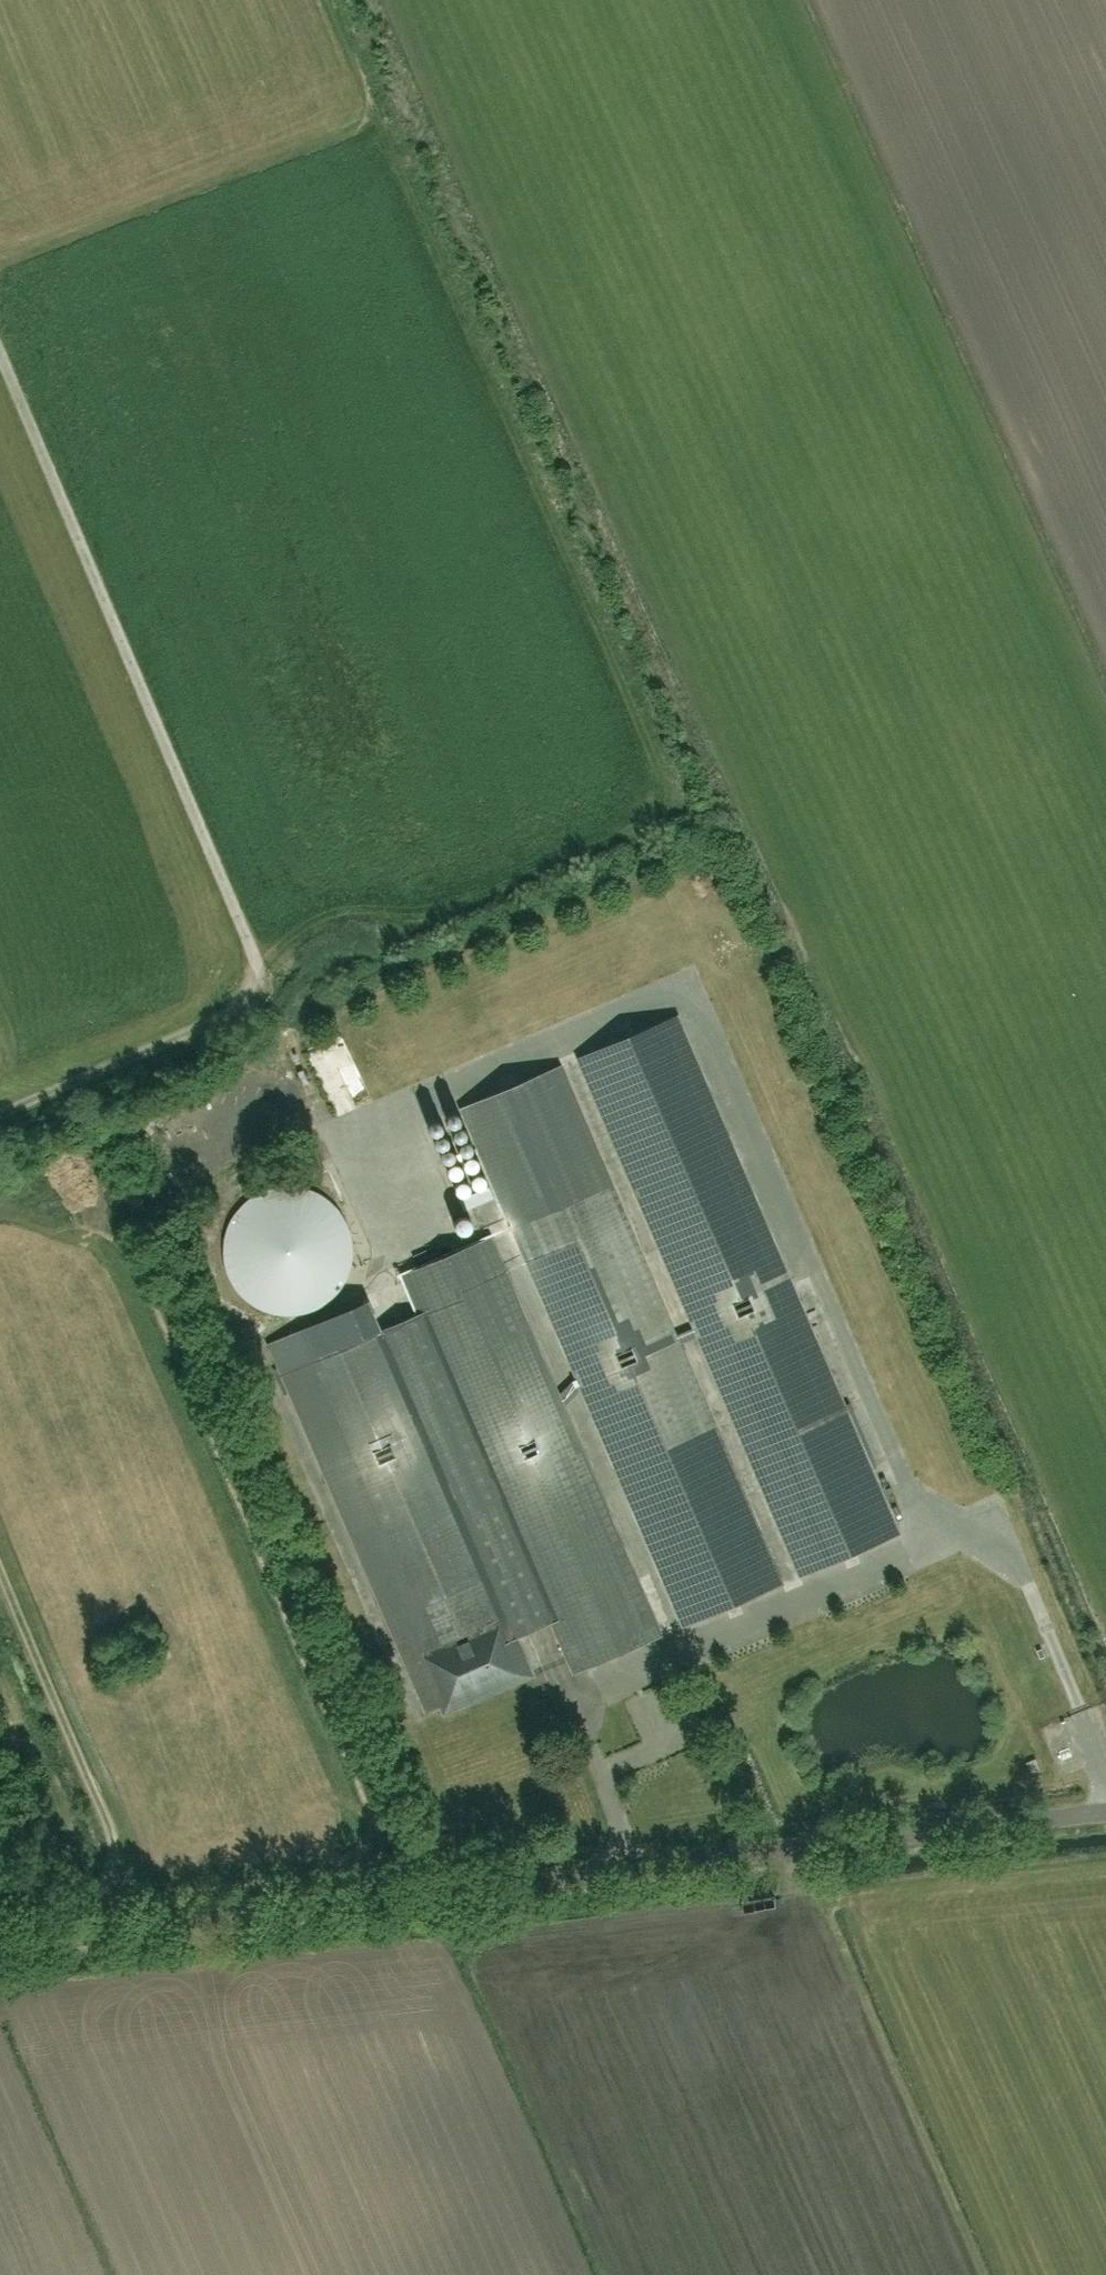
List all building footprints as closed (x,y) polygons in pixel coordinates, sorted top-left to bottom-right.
[(783,1583),(680,1343),(696,1336),(799,1576),(900,1533),(678,1014),(577,1057),(692,1328),(677,1334),(561,1064),(459,1107),(682,1626),(783,1583)] [(319,1307),(330,1300),(339,1291),(346,1279),(351,1267),(353,1254),(353,1241),(350,1228),(344,1216),(336,1206),(326,1197),(315,1190),(302,1186),(289,1185),(276,1186),(263,1189),(252,1196),(242,1204),(233,1214),(227,1226),(224,1239),(223,1252),(225,1265),(229,1277),(236,1289),(245,1299),(255,1306),(267,1312),(280,1314),(294,1315),(307,1312),(319,1307)] [(453,1212),(467,1209),(463,1192),(449,1194),(453,1212)] [(511,1639),(551,1622),(573,1673),(662,1635),(492,1235),(401,1273),(418,1313),(279,1372),(425,1712),(439,1706),(443,1717),(529,1680),(511,1639)]
